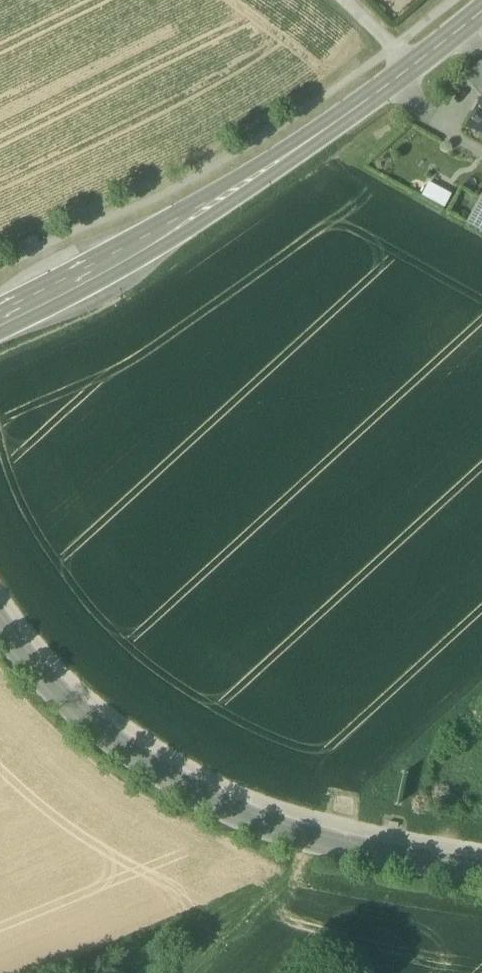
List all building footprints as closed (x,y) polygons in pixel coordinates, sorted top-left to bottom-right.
[(481,98),(481,63),(481,62),(463,79),(481,98)] [(468,127),(481,135),(481,102),(468,127)] [(425,195),(446,206),(453,193),(431,182),(425,195)] [(481,232),(481,196),(467,223),(481,232)]
